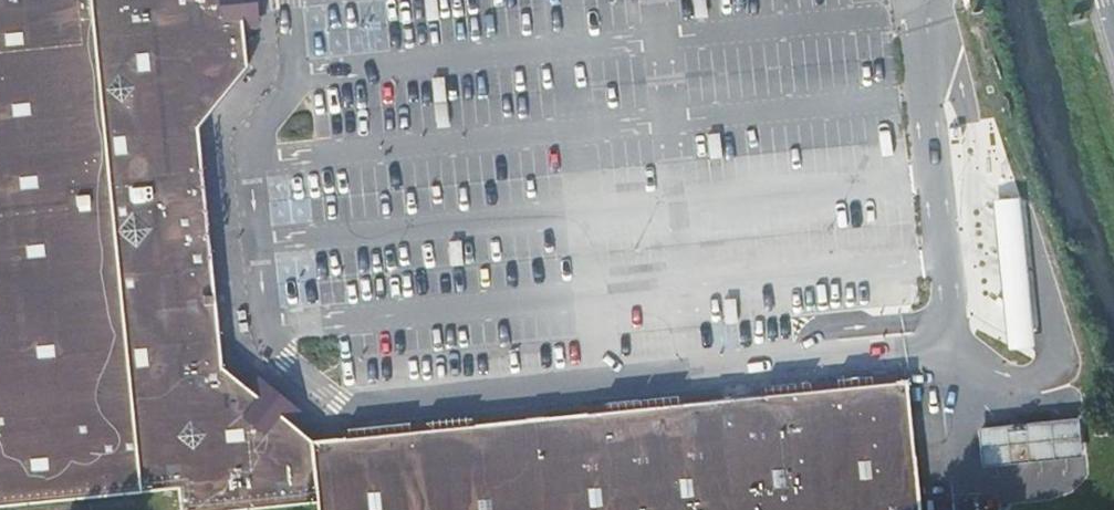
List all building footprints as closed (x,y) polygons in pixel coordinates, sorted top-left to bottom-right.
[(308,445),(285,417),(291,411),(274,397),(258,384),(253,391),(221,365),(219,338),(215,301),(208,230),(207,219),(206,209),(201,167),(197,126),(205,117),(229,88),(247,66),(242,22),(251,22),(248,0),(0,0),(0,506),(122,493),(128,492),(134,492),(173,485),(175,509),(229,509),(249,508),(312,501),(308,445)] [(961,127),(950,127),(950,139),(961,139),(961,127)] [(1001,277),(1009,353),(1036,350),(1028,275),(1021,199),(994,202),(1001,277)] [(906,380),(823,389),(835,509),(920,509),(906,380)] [(823,389),(657,407),(669,509),(835,509),(823,389)] [(657,407),(473,427),(482,509),(669,509),(657,407)] [(1027,422),(977,427),(981,466),(1032,461),(1081,456),(1078,417),(1027,422)] [(473,427),(466,428),(386,436),(308,445),(312,501),(313,509),(482,509),(473,427)]
